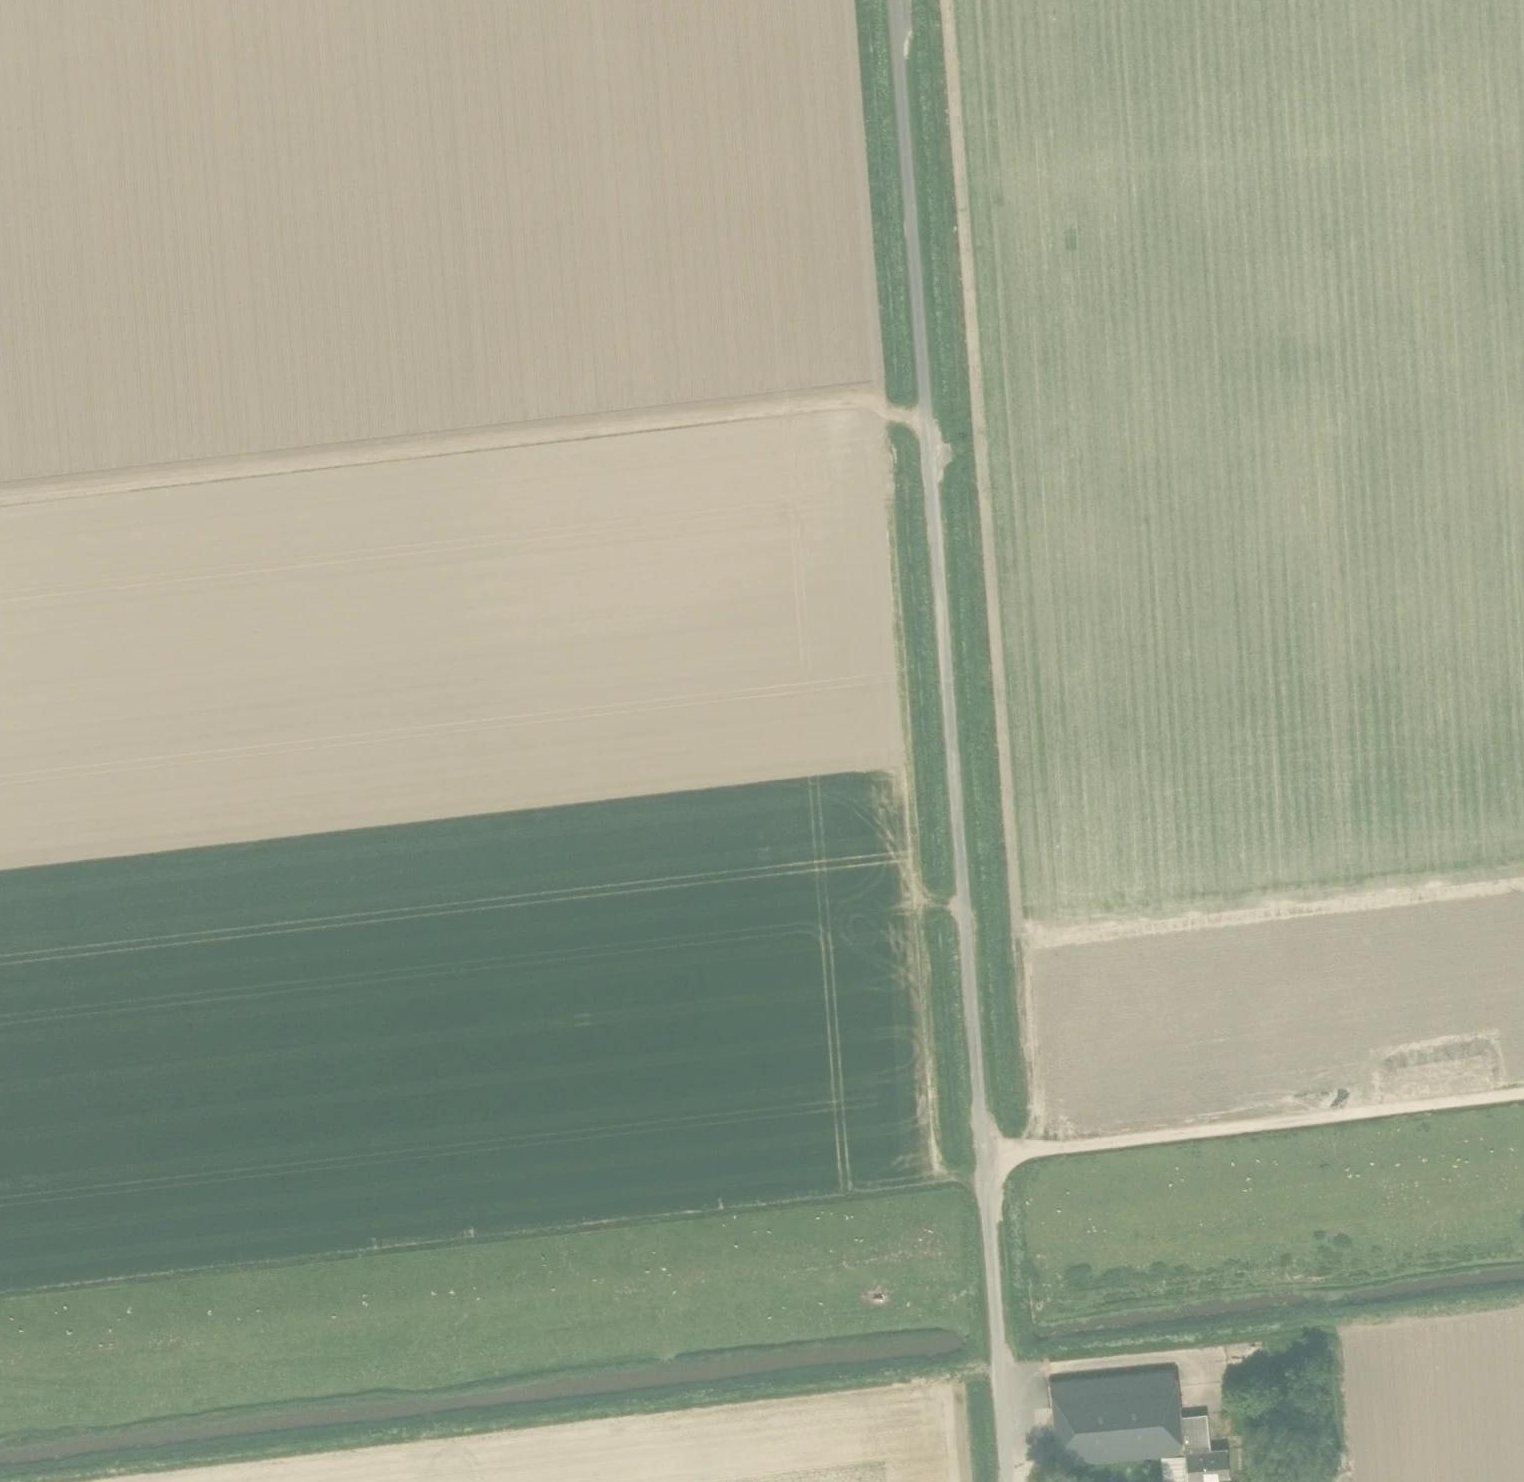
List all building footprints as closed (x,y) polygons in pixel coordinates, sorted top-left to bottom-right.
[(1177,1417),(1173,1368),(1048,1380),(1057,1464),(1160,1453),(1162,1481),(1226,1476),(1224,1448),(1208,1449),(1205,1415),(1177,1417)]
